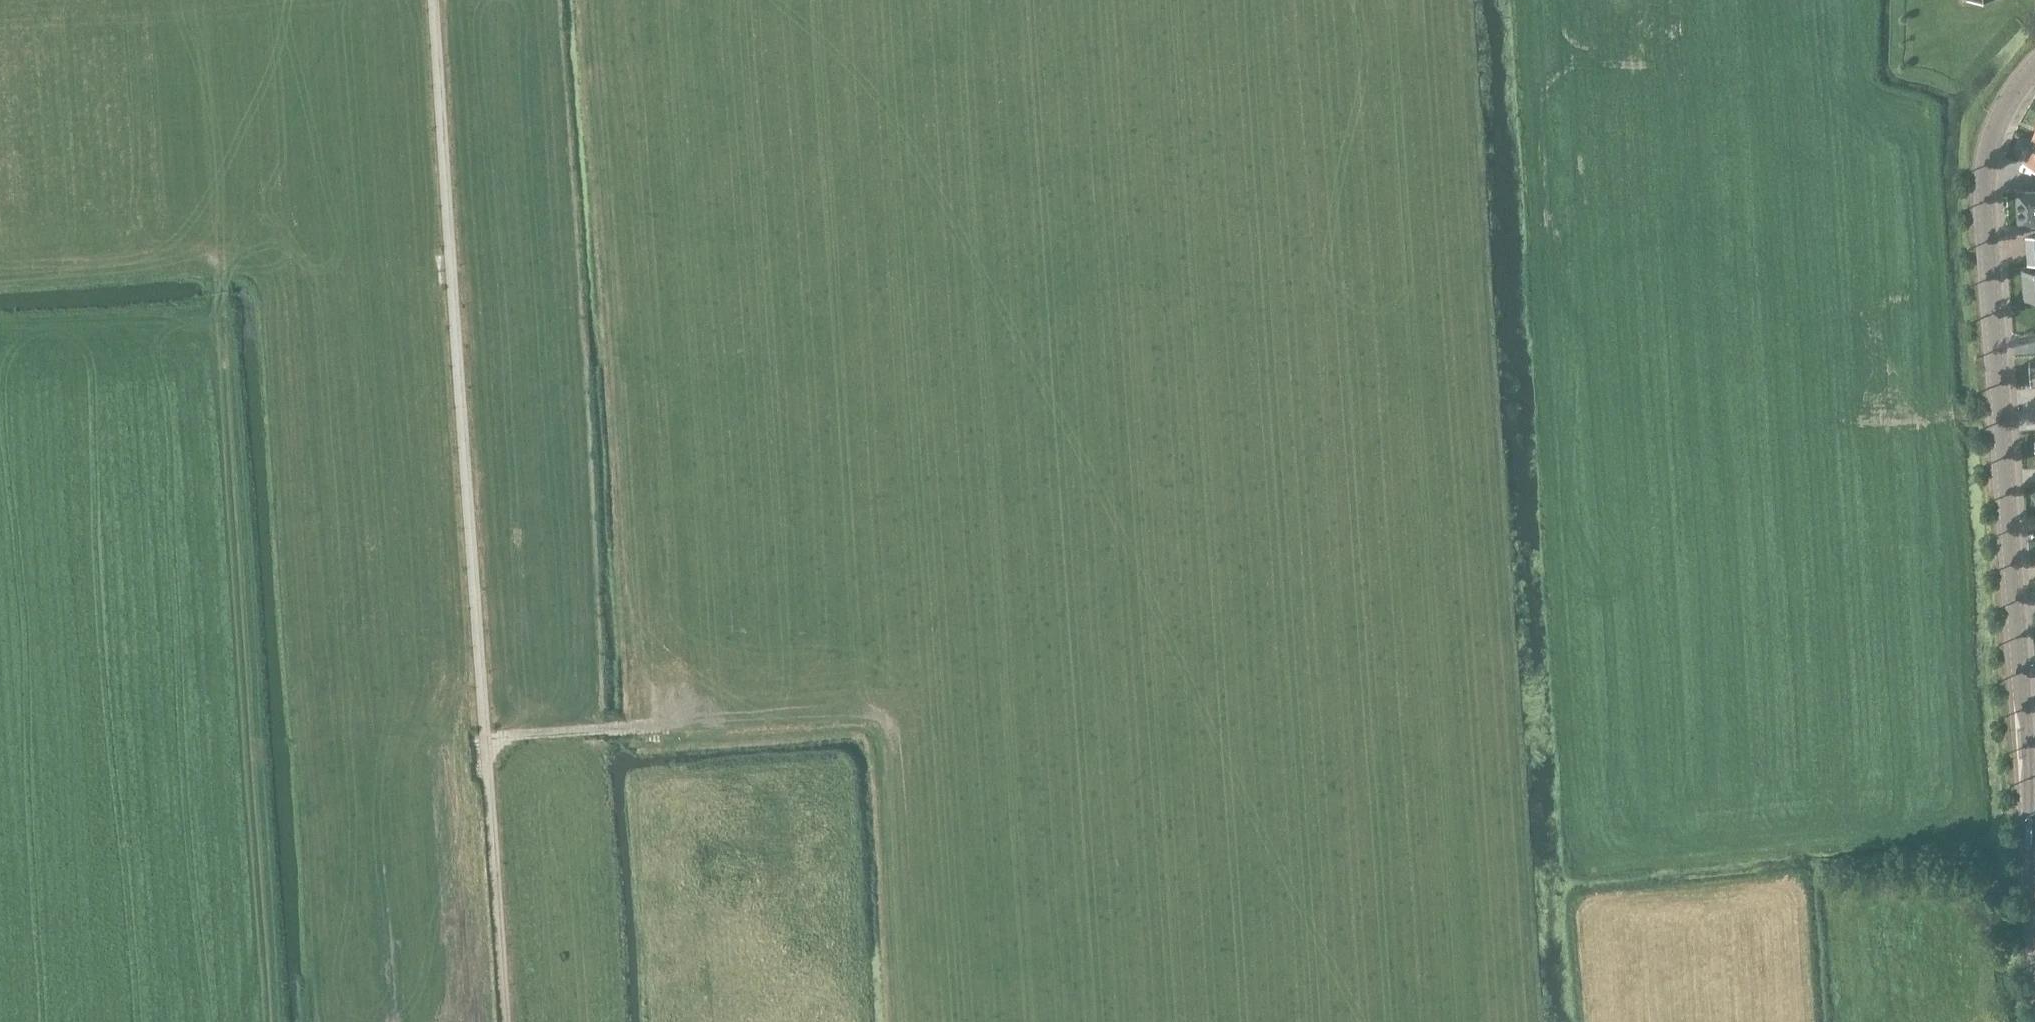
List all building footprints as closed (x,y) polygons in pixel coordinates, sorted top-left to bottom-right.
[(2033,137),(2024,162),(2034,166),(2034,137),(2033,137)] [(2017,191),(2019,225),(2034,225),(2034,190),(2017,191)] [(2024,269),(2026,297),(2034,296),(2034,269),(2024,269)]
